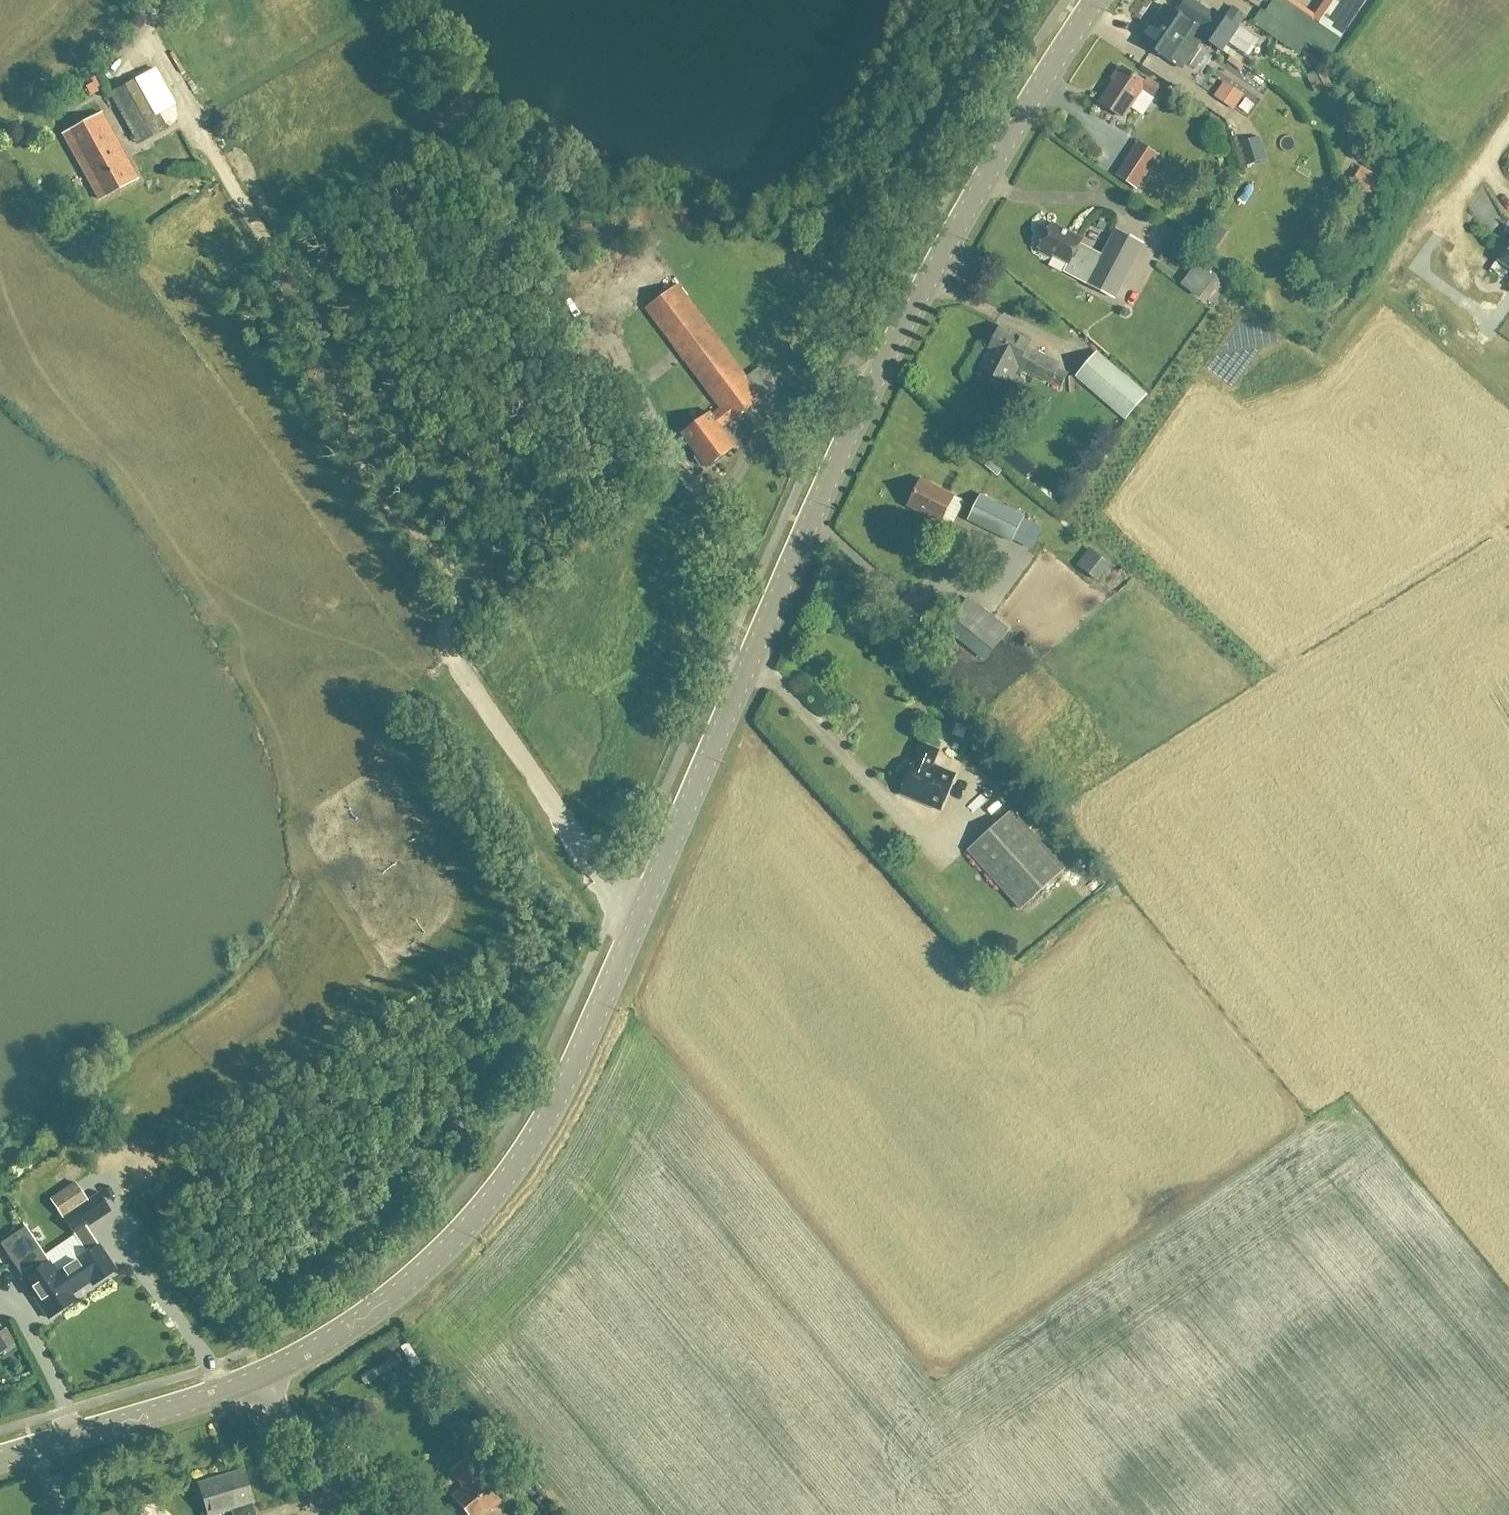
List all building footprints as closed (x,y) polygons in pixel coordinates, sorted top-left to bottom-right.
[(1184,67),(1203,37),(1223,50),(1239,24),(1214,9),(1213,11),(1195,0),(1186,0),(1178,12),(1165,4),(1142,40),(1184,67)] [(1350,39),(1364,13),(1376,19),(1386,0),(1340,0),(1326,26),(1350,39)] [(1370,55),(1366,62),(1385,74),(1390,67),(1370,55)] [(1111,78),(1113,80),(1099,101),(1124,117),(1143,87),(1154,94),(1161,84),(1149,77),(1145,82),(1121,67),(1120,70),(1118,68),(1111,78)] [(139,140),(167,125),(139,73),(111,89),(139,140)] [(100,196),(137,176),(101,111),(64,131),(100,196)] [(1260,138),(1240,144),(1247,165),(1266,159),(1260,138)] [(1160,153),(1142,141),(1120,175),(1138,187),(1160,153)] [(1061,270),(1108,294),(1129,255),(1109,244),(1102,257),(1076,244),(1080,237),(1049,221),(1037,245),(1040,246),(1038,249),(1049,254),(1050,252),(1066,260),(1061,270)] [(1478,254),(1472,261),(1489,274),(1495,268),(1478,254)] [(722,427),(763,398),(748,377),(679,283),(646,307),(721,408),(713,414),(711,412),(682,433),(697,454),(695,457),(701,465),(704,464),(706,466),(735,445),(722,427)] [(1007,375),(1013,364),(1051,382),(1060,364),(1026,347),(1030,339),(1014,331),(1013,332),(1000,326),(990,347),(991,348),(984,362),(980,370),(1003,383),(1007,375)] [(1147,392),(1110,361),(1090,385),(1126,416),(1147,392)] [(941,521),(954,494),(921,478),(908,505),(941,521)] [(1012,541),(1024,516),(981,495),(969,520),(1012,541)] [(1097,578),(1110,563),(1091,548),(1078,564),(1097,578)] [(951,635),(982,659),(992,645),(962,622),(951,635)] [(916,756),(902,793),(942,808),(956,772),(933,763),(939,748),(922,742),(916,757),(916,756)] [(967,850),(1021,910),(1065,869),(1012,810),(967,850)] [(111,1209),(99,1193),(88,1200),(77,1184),(53,1200),(65,1216),(76,1233),(88,1251),(76,1259),(91,1280),(93,1285),(116,1270),(87,1226),(111,1209)] [(33,1259),(39,1267),(22,1278),(49,1318),(76,1300),(71,1293),(91,1280),(76,1259),(57,1272),(43,1252),(33,1259)] [(505,1496),(505,1495),(520,1482),(505,1464),(490,1477),(483,1469),(452,1495),(469,1514),(482,1514),(505,1496)] [(252,1502),(253,1502),(243,1469),(199,1483),(209,1514),(210,1514),(231,1509),(233,1514),(256,1514),(252,1502)]
